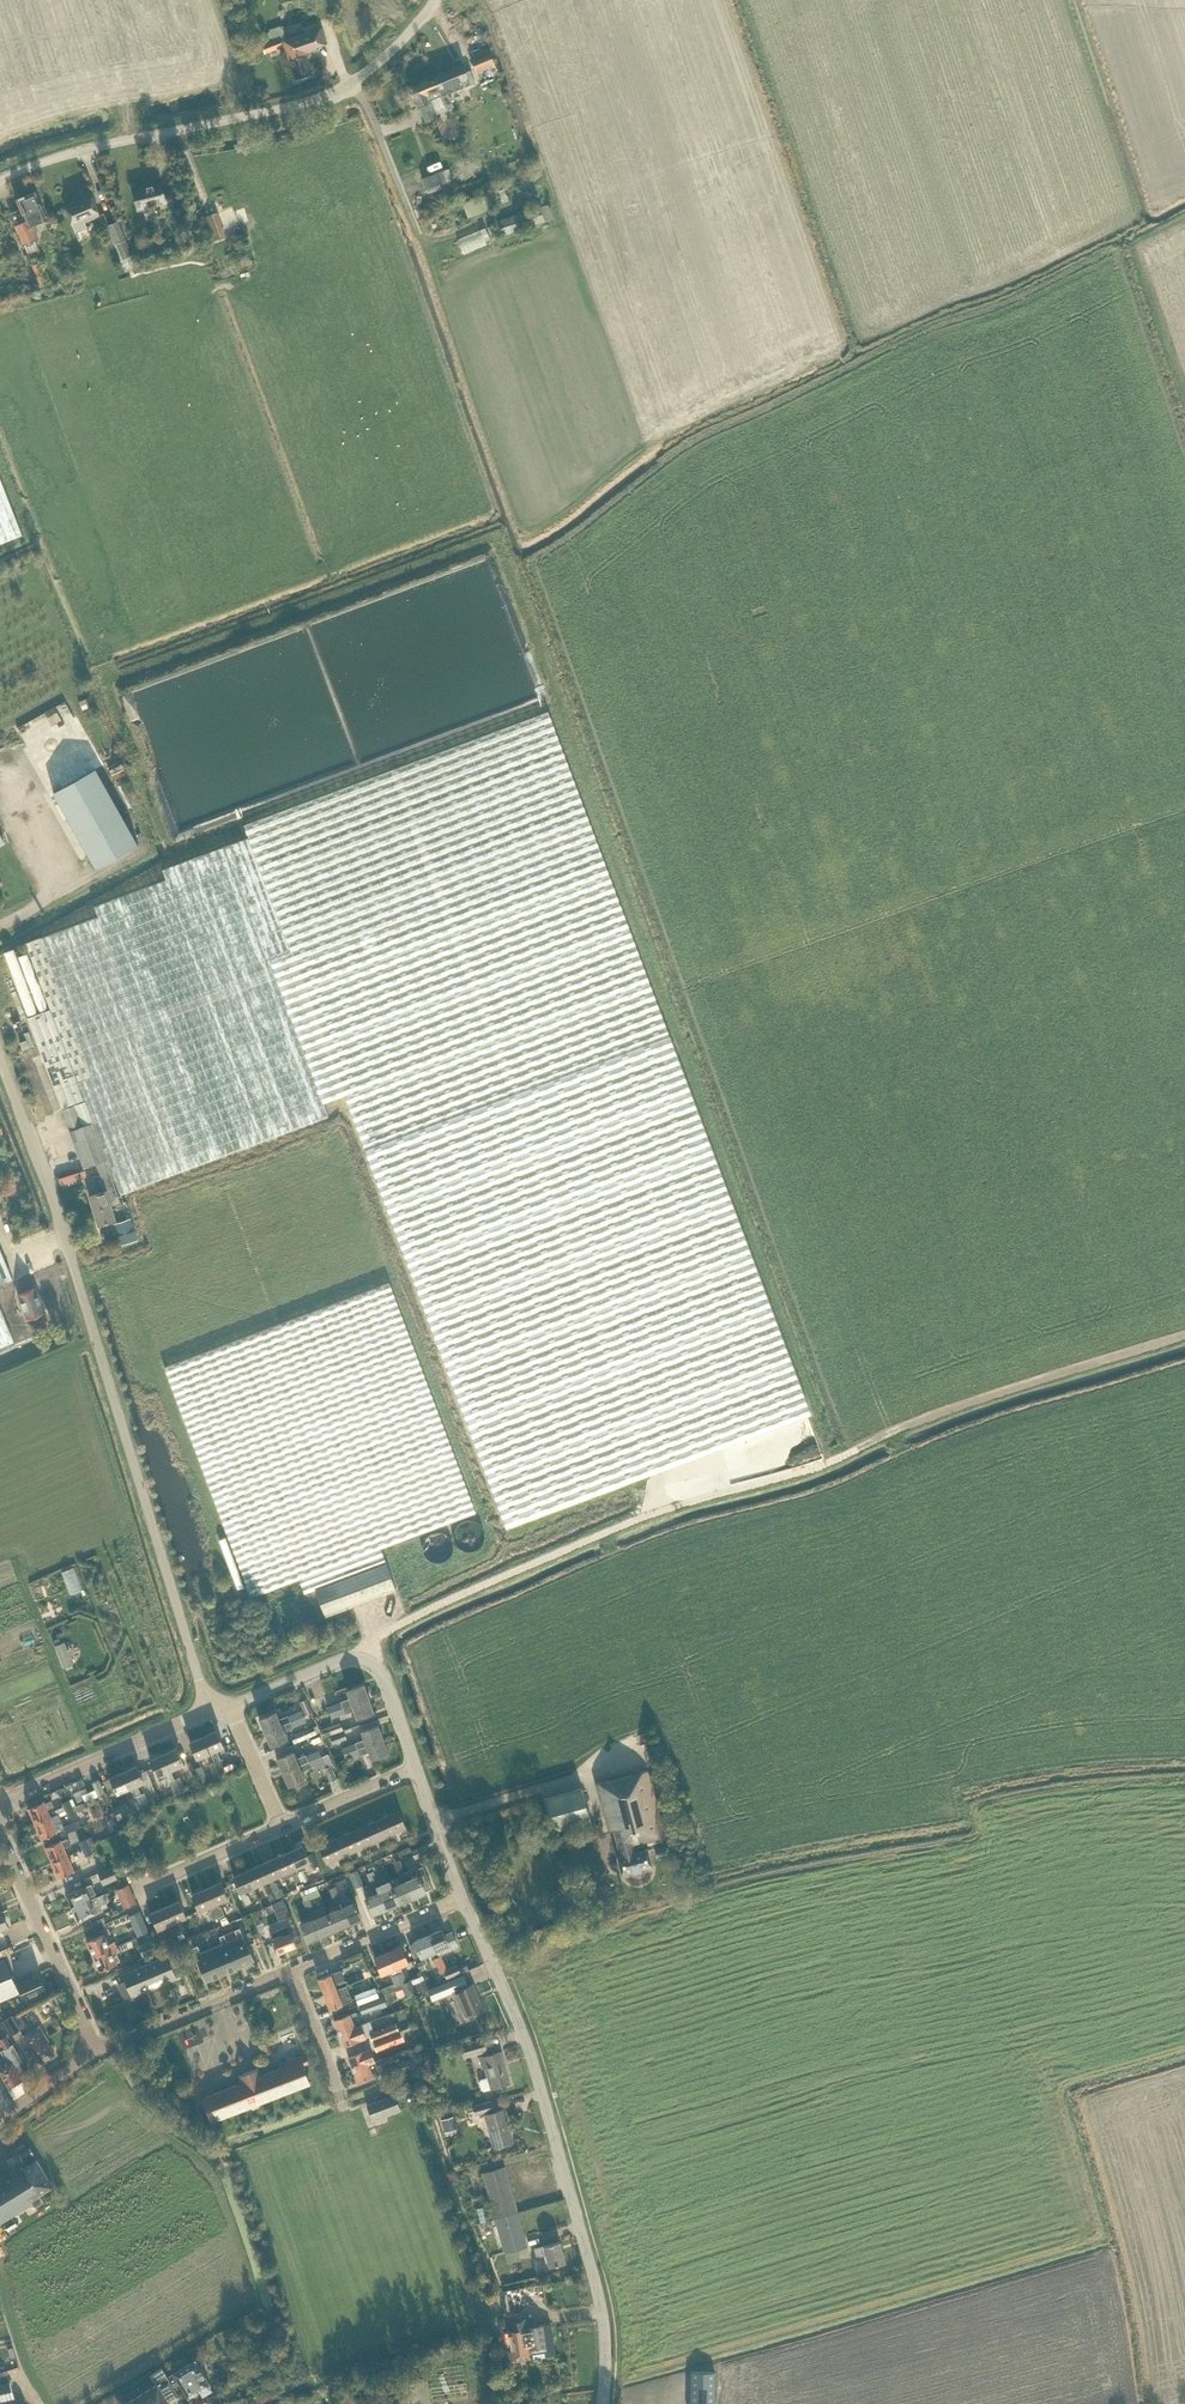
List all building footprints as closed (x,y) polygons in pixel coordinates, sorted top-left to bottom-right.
[(267,33),(269,40),(272,39),(272,40),(284,36),(281,26),(269,29),(270,31),(267,33)] [(321,28),(281,41),(281,39),(262,45),(265,53),(284,46),(296,80),(312,75),(305,53),(316,49),(315,47),(327,43),(321,28)] [(467,64),(469,71),(475,69),(476,73),(494,66),(487,48),(469,56),(472,62),(467,64)] [(467,64),(433,78),(444,105),(446,110),(453,107),(448,93),(474,82),(473,80),(469,71),(467,64)] [(418,107),(422,117),(425,123),(438,118),(434,109),(444,105),(433,78),(410,88),(418,107)] [(421,178),(425,189),(426,189),(427,193),(440,189),(439,184),(443,183),(439,172),(421,178)] [(161,208),(175,204),(172,190),(163,193),(161,183),(132,190),(137,210),(160,204),(161,208)] [(25,222),(17,225),(15,226),(23,245),(24,244),(28,252),(38,248),(35,240),(40,238),(34,226),(47,220),(42,209),(35,192),(16,200),(23,217),(25,222)] [(468,217),(482,212),(495,207),(489,193),(487,194),(487,195),(477,199),(463,204),(468,217)] [(71,224),(75,232),(86,227),(84,222),(99,216),(92,198),(90,194),(77,200),(78,203),(65,209),(71,224)] [(51,201),(45,203),(47,210),(53,207),(51,201)] [(502,235),(544,221),(553,218),(549,204),(539,207),(538,207),(537,205),(533,206),(534,209),(497,221),(502,235)] [(226,237),(217,212),(202,218),(211,242),(226,237)] [(118,221),(108,225),(122,259),(132,255),(118,221)] [(194,236),(193,230),(190,223),(185,224),(188,232),(189,237),(194,236)] [(138,249),(142,259),(151,255),(147,245),(138,249)] [(40,256),(37,248),(28,253),(33,266),(39,263),(37,258),(40,256)] [(135,265),(138,273),(143,271),(138,260),(135,261),(132,255),(122,259),(120,260),(124,270),(135,265)] [(32,266),(41,286),(49,282),(40,263),(32,266)] [(22,535),(0,479),(0,543),(22,535)] [(86,699),(79,702),(82,710),(90,707),(86,699)] [(248,837),(227,845),(162,869),(166,879),(96,905),(94,906),(98,916),(25,943),(50,1009),(29,1016),(56,1089),(63,1107),(84,1099),(85,1101),(62,1110),(84,1167),(106,1159),(120,1195),(329,1117),(323,1103),(344,1095),(506,1527),(810,1414),(548,712),(243,825),(248,837)] [(95,769),(52,793),(67,819),(110,794),(95,769)] [(23,1030),(19,1021),(12,1023),(16,1032),(23,1030)] [(22,1050),(29,1048),(26,1041),(20,1043),(22,1050)] [(88,1195),(93,1210),(122,1201),(121,1195),(118,1196),(106,1159),(95,1163),(99,1175),(93,1177),(98,1193),(88,1195)] [(60,1185),(87,1177),(85,1170),(58,1179),(60,1185)] [(124,1207),(124,1206),(122,1201),(93,1210),(97,1226),(116,1220),(112,1210),(116,1208),(116,1210),(124,1207)] [(137,1239),(130,1218),(114,1223),(121,1244),(137,1239)] [(13,1279),(0,1249),(0,1285),(13,1279)] [(475,1512),(389,1282),(164,1367),(225,1529),(243,1574),(251,1597),(299,1578),(304,1593),(315,1589),(325,1616),(396,1589),(390,1574),(380,1548),(475,1512)] [(17,1295),(27,1320),(46,1312),(36,1287),(17,1295)] [(14,1341),(0,1308),(0,1347),(14,1341)] [(12,1315),(5,1318),(11,1331),(18,1328),(12,1315)] [(245,1586),(227,1537),(221,1540),(239,1588),(245,1586)] [(70,1590),(83,1586),(76,1564),(63,1568),(70,1590)] [(55,1645),(64,1668),(72,1665),(69,1657),(64,1642),(55,1645)] [(368,1698),(364,1684),(347,1690),(350,1698),(340,1701),(340,1702),(327,1707),(329,1712),(368,1698)] [(312,1712),(306,1698),(299,1702),(305,1715),(312,1712)] [(357,1718),(373,1712),(368,1698),(329,1712),(331,1718),(344,1713),(345,1714),(354,1710),(357,1718)] [(259,1719),(265,1732),(303,1715),(301,1710),(279,1720),(275,1712),(259,1719)] [(265,1732),(271,1746),(287,1738),(284,1732),(293,1728),(293,1727),(306,1722),(303,1715),(265,1732)] [(343,1729),(340,1722),(326,1728),(320,1730),(323,1737),(343,1729)] [(294,1743),(310,1736),(317,1733),(320,1732),(317,1725),(291,1736),(294,1743)] [(383,1739),(378,1725),(361,1731),(364,1739),(354,1742),(355,1743),(341,1748),(343,1753),(383,1739)] [(216,1750),(224,1747),(216,1730),(203,1736),(210,1752),(214,1761),(220,1759),(216,1750)] [(330,1737),(332,1744),(346,1739),(344,1732),(330,1737)] [(210,1752),(203,1736),(190,1742),(197,1758),(210,1752)] [(371,1759),(388,1753),(383,1739),(343,1753),(345,1759),(359,1754),(359,1755),(368,1752),(371,1759)] [(325,1747),(296,1759),(293,1752),(276,1759),(282,1772),(321,1755),(327,1752),(325,1747)] [(177,1748),(163,1754),(170,1770),(184,1765),(177,1748)] [(301,1771),(310,1767),(323,1761),(326,1767),(333,1764),(328,1753),(321,1757),(321,1755),(282,1772),(288,1786),(305,1778),(301,1771)] [(167,1777),(169,1781),(175,1795),(180,1792),(174,1779),(170,1770),(163,1754),(150,1760),(157,1776),(159,1781),(167,1777)] [(225,1772),(220,1759),(214,1761),(220,1774),(225,1772)] [(220,1774),(214,1761),(208,1764),(214,1777),(220,1774)] [(336,1779),(330,1765),(324,1768),(329,1781),(336,1779)] [(144,1782),(140,1773),(137,1766),(123,1771),(135,1797),(140,1810),(146,1807),(150,1805),(149,1802),(144,1792),(141,1794),(137,1785),(144,1782)] [(195,1769),(200,1782),(207,1779),(201,1766),(195,1769)] [(125,1790),(130,1801),(129,1802),(127,1796),(119,1800),(121,1804),(113,1808),(118,1820),(121,1818),(135,1812),(140,1810),(135,1797),(123,1771),(110,1777),(117,1794),(125,1790)] [(647,1771),(596,1784),(609,1831),(614,1830),(621,1856),(617,1857),(621,1874),(634,1871),(640,1870),(640,1869),(652,1866),(648,1849),(634,1852),(633,1847),(664,1839),(647,1771)] [(92,1783),(95,1789),(88,1792),(85,1793),(82,1795),(84,1800),(85,1802),(98,1797),(97,1796),(105,1793),(99,1779),(92,1783)] [(552,1830),(589,1820),(581,1788),(543,1799),(552,1830)] [(72,1807),(69,1800),(62,1803),(65,1810),(72,1807)] [(28,1808),(35,1823),(50,1817),(47,1810),(52,1807),(50,1801),(44,1803),(43,1802),(28,1808)] [(68,1817),(75,1814),(72,1807),(65,1810),(68,1817)] [(386,1837),(406,1828),(398,1811),(378,1819),(378,1820),(386,1837)] [(56,1814),(50,1817),(35,1823),(41,1838),(56,1832),(64,1828),(58,1813),(56,1814)] [(77,1820),(71,1823),(74,1829),(80,1827),(77,1820)] [(366,1846),(386,1837),(378,1820),(358,1828),(366,1846)] [(339,1837),(347,1855),(366,1846),(358,1828),(339,1837)] [(319,1846),(327,1864),(347,1855),(339,1837),(319,1846)] [(67,1838),(61,1841),(60,1841),(45,1847),(52,1862),(67,1856),(63,1847),(70,1844),(67,1838)] [(79,1842),(82,1849),(89,1846),(86,1839),(79,1842)] [(307,1855),(303,1845),(289,1851),(301,1880),(306,1877),(303,1870),(306,1869),(304,1865),(310,1862),(307,1855)] [(415,1859),(428,1853),(425,1845),(411,1851),(415,1859)] [(86,1856),(92,1853),(89,1846),(82,1849),(86,1856)] [(656,1856),(666,1854),(665,1846),(654,1849),(656,1856)] [(289,1851),(275,1858),(282,1874),(284,1879),(293,1875),(296,1882),(299,1888),(304,1886),(301,1880),(289,1851)] [(312,1853),(307,1855),(310,1862),(313,1868),(318,1866),(312,1853)] [(67,1856),(52,1862),(58,1877),(74,1870),(67,1856)] [(272,1878),(282,1874),(275,1858),(261,1864),(273,1892),(279,1889),(276,1882),(274,1882),(272,1878)] [(393,1862),(397,1870),(402,1867),(399,1860),(396,1861),(393,1862)] [(372,1862),(366,1864),(369,1871),(373,1869),(373,1870),(375,1870),(373,1866),(372,1862)] [(261,1864),(247,1870),(254,1886),(265,1882),(266,1886),(265,1887),(268,1894),(273,1892),(261,1864)] [(119,1865),(113,1867),(116,1875),(122,1873),(119,1865)] [(405,1874),(402,1867),(397,1870),(399,1877),(402,1876),(412,1898),(425,1892),(424,1891),(432,1888),(423,1866),(415,1869),(417,1876),(410,1879),(408,1873),(405,1874)] [(103,1884),(117,1879),(112,1867),(98,1873),(103,1884)] [(244,1891),(254,1886),(247,1870),(233,1876),(246,1904),(251,1902),(248,1894),(246,1895),(244,1891)] [(357,1870),(350,1873),(356,1887),(363,1884),(357,1870)] [(367,1873),(370,1880),(376,1878),(373,1871),(367,1873)] [(390,1881),(389,1881),(398,1903),(412,1898),(402,1876),(399,1877),(397,1878),(399,1883),(392,1887),(390,1881)] [(372,1914),(385,1909),(376,1887),(379,1885),(376,1878),(370,1880),(373,1888),(371,1889),(373,1894),(365,1898),(372,1914)] [(398,1903),(389,1881),(379,1885),(376,1887),(385,1909),(398,1903)] [(227,1898),(220,1882),(206,1888),(218,1917),(224,1914),(220,1906),(219,1907),(217,1903),(218,1903),(227,1898)] [(70,1905),(72,1908),(90,1899),(89,1897),(95,1894),(91,1884),(85,1887),(66,1895),(70,1905)] [(116,1890),(119,1898),(124,1908),(136,1902),(128,1885),(116,1890)] [(329,1889),(332,1896),(338,1894),(335,1887),(329,1889)] [(211,1910),(209,1911),(213,1919),(218,1917),(206,1888),(192,1894),(195,1902),(199,1911),(207,1907),(209,1906),(211,1910)] [(308,1889),(303,1891),(306,1899),(303,1899),(306,1907),(312,1905),(308,1897),(312,1896),(308,1889)] [(102,1910),(100,1906),(108,1902),(105,1895),(104,1893),(97,1897),(90,1899),(72,1908),(73,1912),(74,1911),(78,1921),(96,1913),(102,1910)] [(341,1908),(347,1925),(361,1919),(354,1903),(346,1906),(343,1900),(341,1901),(338,1894),(332,1896),(335,1904),(338,1902),(341,1908)] [(275,1914),(287,1909),(283,1899),(271,1904),(275,1914)] [(179,1900),(165,1907),(177,1935),(183,1933),(179,1925),(178,1925),(176,1921),(186,1917),(179,1900)] [(312,1905),(306,1907),(309,1914),(306,1915),(309,1921),(301,1924),(308,1941),(321,1935),(312,1913),(315,1912),(313,1909),(312,1905)] [(172,1938),(177,1935),(165,1907),(150,1913),(158,1929),(168,1925),(170,1929),(168,1930),(172,1938)] [(334,1930),(327,1913),(321,1916),(317,1908),(313,1909),(315,1912),(312,1913),(321,1935),(334,1930)] [(334,1930),(347,1925),(341,1908),(327,1913),(334,1930)] [(139,1910),(128,1914),(132,1921),(136,1932),(142,1930),(143,1932),(148,1931),(144,1922),(142,1917),(139,1910)] [(295,1946),(287,1926),(270,1933),(274,1942),(272,1942),(276,1951),(278,1951),(279,1953),(295,1946)] [(239,1928),(234,1930),(237,1937),(227,1941),(238,1968),(254,1962),(239,1928)] [(441,1929),(428,1935),(437,1957),(434,1959),(437,1965),(443,1962),(440,1956),(443,1955),(442,1952),(457,1946),(451,1932),(444,1935),(441,1929)] [(104,1933),(87,1941),(93,1956),(116,1946),(114,1941),(108,1944),(104,1933)] [(222,1943),(211,1948),(223,1975),(238,1968),(227,1941),(224,1934),(219,1936),(222,1943)] [(434,1959),(437,1957),(428,1935),(414,1941),(421,1957),(429,1954),(432,1960),(434,1959)] [(156,1951),(152,1940),(138,1946),(143,1956),(156,1951)] [(180,1952),(190,1948),(186,1940),(177,1943),(180,1952)] [(207,1982),(223,1975),(211,1948),(200,1952),(197,1945),(192,1947),(207,1982)] [(117,1963),(112,1953),(118,1950),(116,1946),(93,1956),(100,1971),(117,1963)] [(401,1946),(387,1952),(401,1984),(406,1981),(400,1966),(408,1963),(401,1946)] [(170,1964),(177,1961),(173,1952),(122,1974),(132,1996),(176,1978),(170,1964)] [(387,1952),(374,1958),(381,1974),(389,1971),(395,1986),(401,1983),(387,1952)] [(348,1958),(352,1966),(362,1962),(359,1954),(348,1958)] [(20,1991),(25,2000),(45,1991),(38,1976),(16,1986),(4,1959),(0,1961),(0,2000),(20,1991)] [(417,1962),(418,1964),(421,1971),(424,1970),(426,1969),(422,1960),(417,1962)] [(444,1972),(447,1970),(446,1969),(443,1962),(437,1965),(440,1973),(444,1972)] [(461,1963),(446,1969),(447,1970),(444,1972),(447,1979),(465,1972),(461,1963)] [(368,1969),(362,1972),(364,1978),(371,1975),(368,1969)] [(330,1974),(318,1978),(324,1994),(346,1985),(344,1981),(344,1980),(335,1984),(330,1974)] [(463,2018),(483,2010),(472,1984),(468,1985),(464,1975),(439,1985),(445,1997),(453,1994),(463,2018)] [(416,1991),(417,1993),(428,1988),(424,1979),(413,1984),(416,1991)] [(402,1984),(403,1986),(407,1995),(416,1991),(413,1984),(411,1980),(407,1982),(402,1984)] [(346,1985),(324,1994),(330,2009),(342,2004),(352,2000),(348,1990),(346,1985)] [(379,1997),(376,1989),(354,1997),(357,2005),(379,1997)] [(359,2006),(362,2013),(375,2008),(387,2004),(384,1996),(359,2006)] [(360,2024),(357,2017),(355,2012),(349,2014),(334,2020),(339,2032),(360,2024)] [(2,2021),(11,2035),(20,2030),(11,2016),(2,2021)] [(395,2023),(370,2033),(372,2041),(398,2031),(395,2023)] [(365,2037),(360,2024),(339,2032),(344,2045),(365,2037)] [(48,2041),(39,2026),(23,2036),(32,2051),(33,2050),(41,2063),(54,2055),(47,2042),(48,2041)] [(473,2035),(480,2032),(478,2026),(471,2029),(473,2035)] [(391,2034),(373,2041),(376,2050),(395,2043),(391,2034)] [(0,2039),(0,2048),(2,2047),(3,2047),(4,2049),(0,2051),(6,2062),(5,2062),(7,2065),(6,2065),(6,2066),(1,2057),(0,2058),(0,2072),(8,2086),(21,2079),(17,2071),(22,2069),(19,2064),(23,2061),(12,2044),(10,2045),(6,2037),(0,2039)] [(463,2057),(481,2052),(482,2056),(479,2057),(482,2068),(485,2067),(488,2077),(480,2079),(479,2082),(481,2089),(483,2090),(510,2083),(500,2051),(486,2055),(485,2050),(486,2050),(483,2039),(460,2045),(463,2057)] [(348,2057),(353,2069),(374,2061),(369,2048),(348,2057)] [(241,2083),(202,2098),(211,2121),(309,2083),(302,2064),(308,2062),(305,2053),(285,2061),(287,2065),(261,2075),(258,2068),(242,2074),(238,2076),(241,2083)] [(388,2062),(386,2058),(386,2057),(374,2061),(353,2069),(358,2082),(373,2076),(373,2075),(379,2073),(377,2069),(376,2067),(388,2062)] [(403,2071),(416,2066),(413,2057),(399,2062),(403,2071)] [(394,2094),(367,2105),(372,2120),(400,2109),(394,2094)] [(475,2115),(493,2110),(491,2100),(472,2106),(475,2115)] [(494,2146),(512,2141),(503,2109),(485,2115),(479,2116),(479,2117),(485,2115),(494,2146)] [(445,2132),(446,2135),(456,2132),(455,2129),(457,2129),(453,2116),(441,2120),(445,2132)] [(23,2160),(33,2154),(30,2148),(19,2154),(23,2160)] [(23,2168),(21,2166),(12,2171),(11,2170),(0,2177),(0,2222),(32,2203),(35,2207),(43,2202),(39,2196),(40,2196),(39,2195),(52,2186),(36,2160),(23,2168)] [(505,2166),(482,2173),(494,2219),(518,2212),(505,2166)] [(504,2253),(518,2249),(527,2247),(518,2212),(494,2219),(504,2253)] [(490,2218),(490,2220),(483,2222),(484,2227),(496,2225),(494,2217),(490,2218)] [(5,2224),(8,2231),(17,2225),(13,2219),(5,2224)] [(549,2266),(565,2261),(559,2240),(543,2245),(534,2248),(536,2257),(545,2254),(549,2266)] [(550,2323),(528,2326),(527,2316),(508,2319),(509,2330),(508,2331),(513,2360),(529,2357),(529,2358),(547,2356),(555,2355),(550,2323)] [(249,2324),(245,2331),(253,2335),(257,2329),(249,2324)] [(194,2360),(167,2377),(174,2387),(179,2384),(184,2392),(183,2393),(185,2397),(187,2396),(188,2397),(199,2390),(202,2396),(212,2390),(208,2385),(209,2384),(209,2383),(204,2375),(201,2369),(200,2369),(195,2361),(194,2360)] [(173,2402),(172,2400),(179,2396),(174,2387),(167,2377),(161,2368),(150,2375),(151,2375),(156,2384),(140,2394),(124,2403),(123,2403),(171,2403),(173,2402)] [(3,2371),(0,2372),(0,2382),(9,2380),(6,2370),(3,2371)] [(713,2371),(689,2371),(689,2403),(713,2403),(713,2371)] [(13,2397),(9,2382),(0,2384),(0,2400),(13,2397)] [(250,2396),(247,2384),(241,2386),(244,2397),(250,2396)] [(353,2386),(342,2386),(342,2403),(353,2403),(353,2386)]
